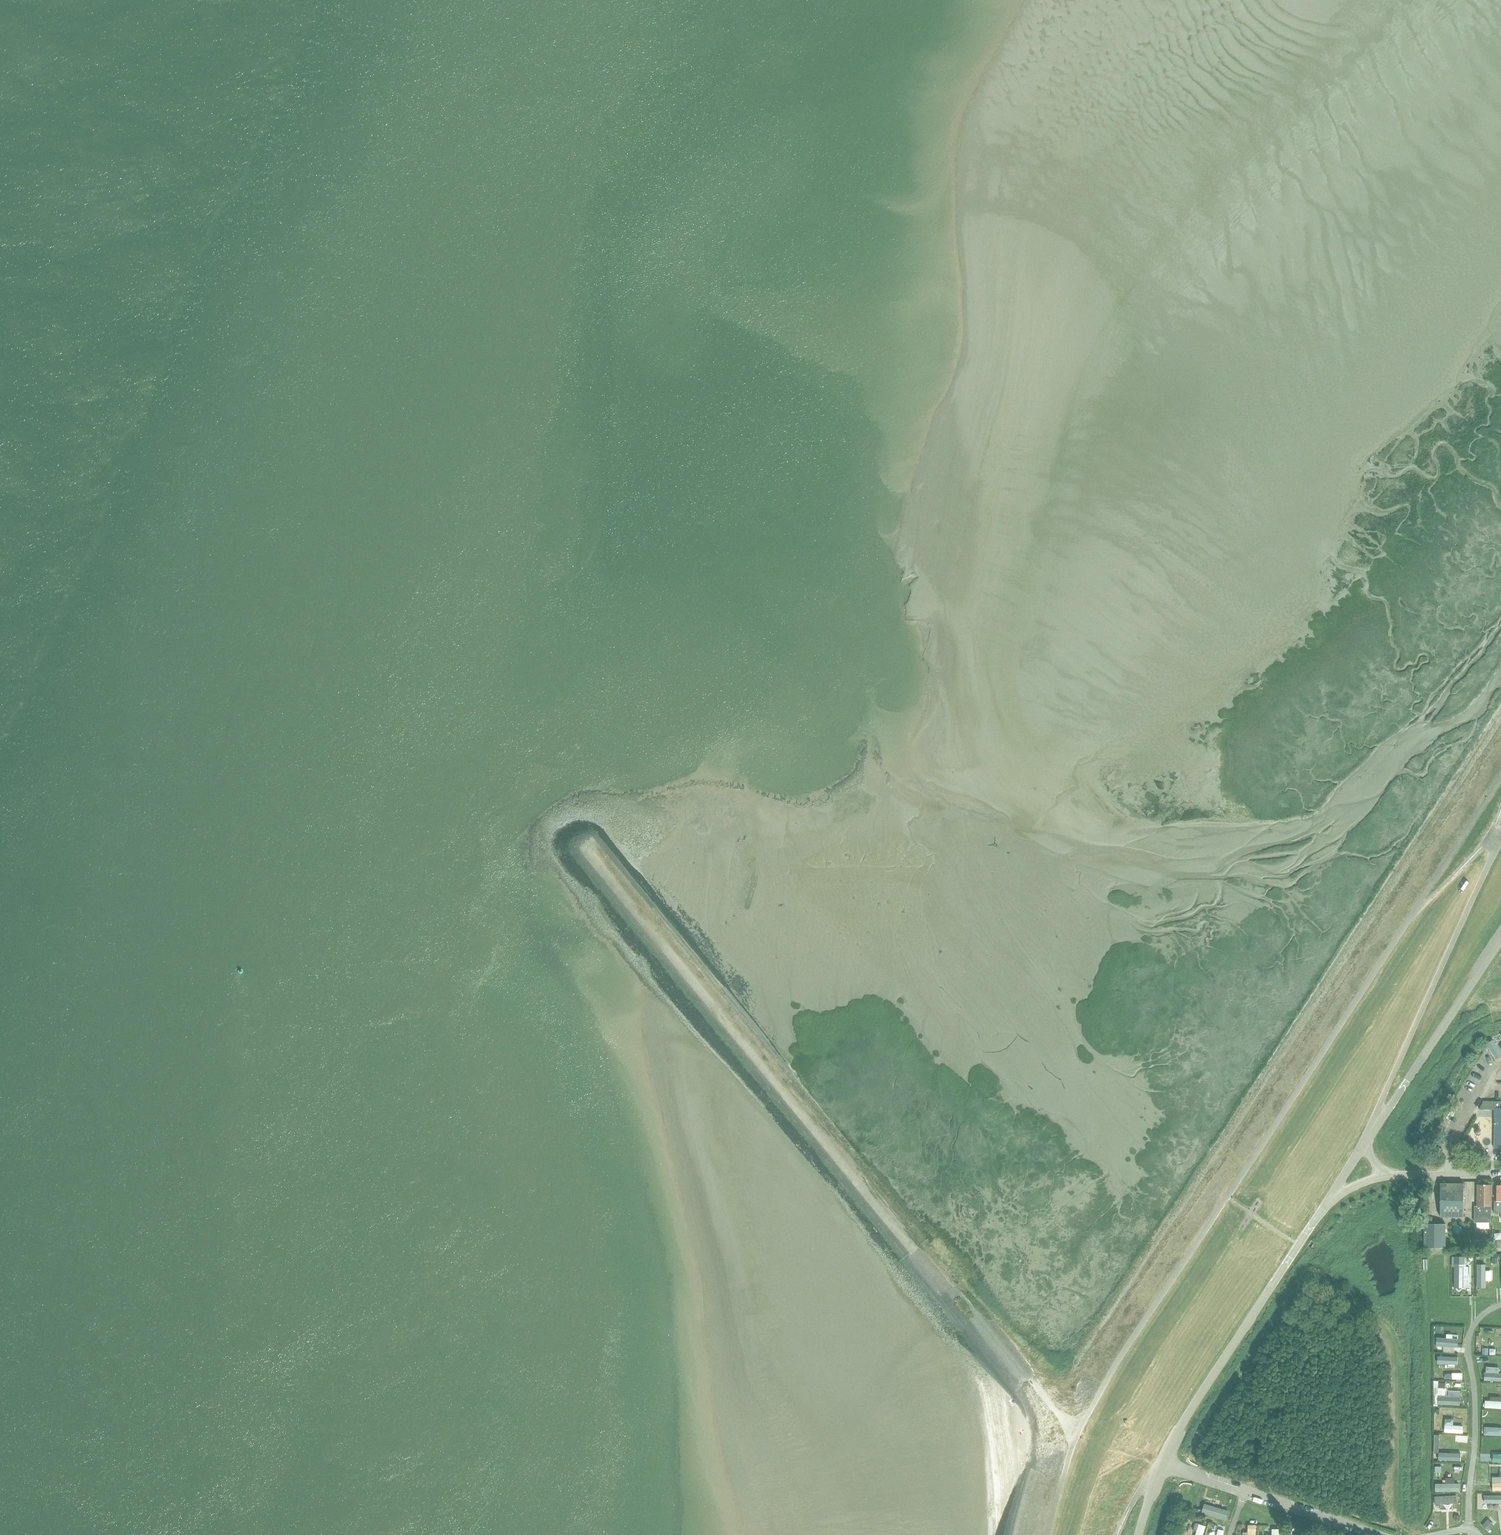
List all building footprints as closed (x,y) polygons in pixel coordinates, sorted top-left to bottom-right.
[(1494,1057),(1500,1053),(1490,1037),(1484,1040),(1494,1057)] [(1484,1101),(1480,1109),(1495,1109),(1495,1108),(1495,1101),(1484,1101)] [(1441,1217),(1464,1217),(1464,1183),(1441,1183),(1441,1217)] [(1492,1206),(1492,1184),(1478,1184),(1478,1206),(1476,1206),(1475,1214),(1475,1223),(1478,1223),(1492,1223),(1492,1214),(1492,1206)] [(1446,1239),(1446,1223),(1437,1223),(1425,1223),(1425,1242),(1425,1248),(1437,1248),(1446,1248),(1446,1239)] [(1429,1496),(1429,1506),(1454,1507),(1455,1497),(1429,1496)] [(1477,1506),(1500,1506),(1500,1496),(1477,1496),(1477,1506)] [(1203,1501),(1200,1511),(1224,1518),(1227,1509),(1203,1501)] [(1204,1524),(1193,1520),(1191,1529),(1194,1530),(1192,1534),(1200,1534),(1204,1524)] [(1489,1520),(1483,1526),(1488,1531),(1494,1525),(1489,1520)] [(1265,1532),(1265,1534),(1277,1534),(1278,1526),(1270,1526),(1270,1532),(1265,1532)]
